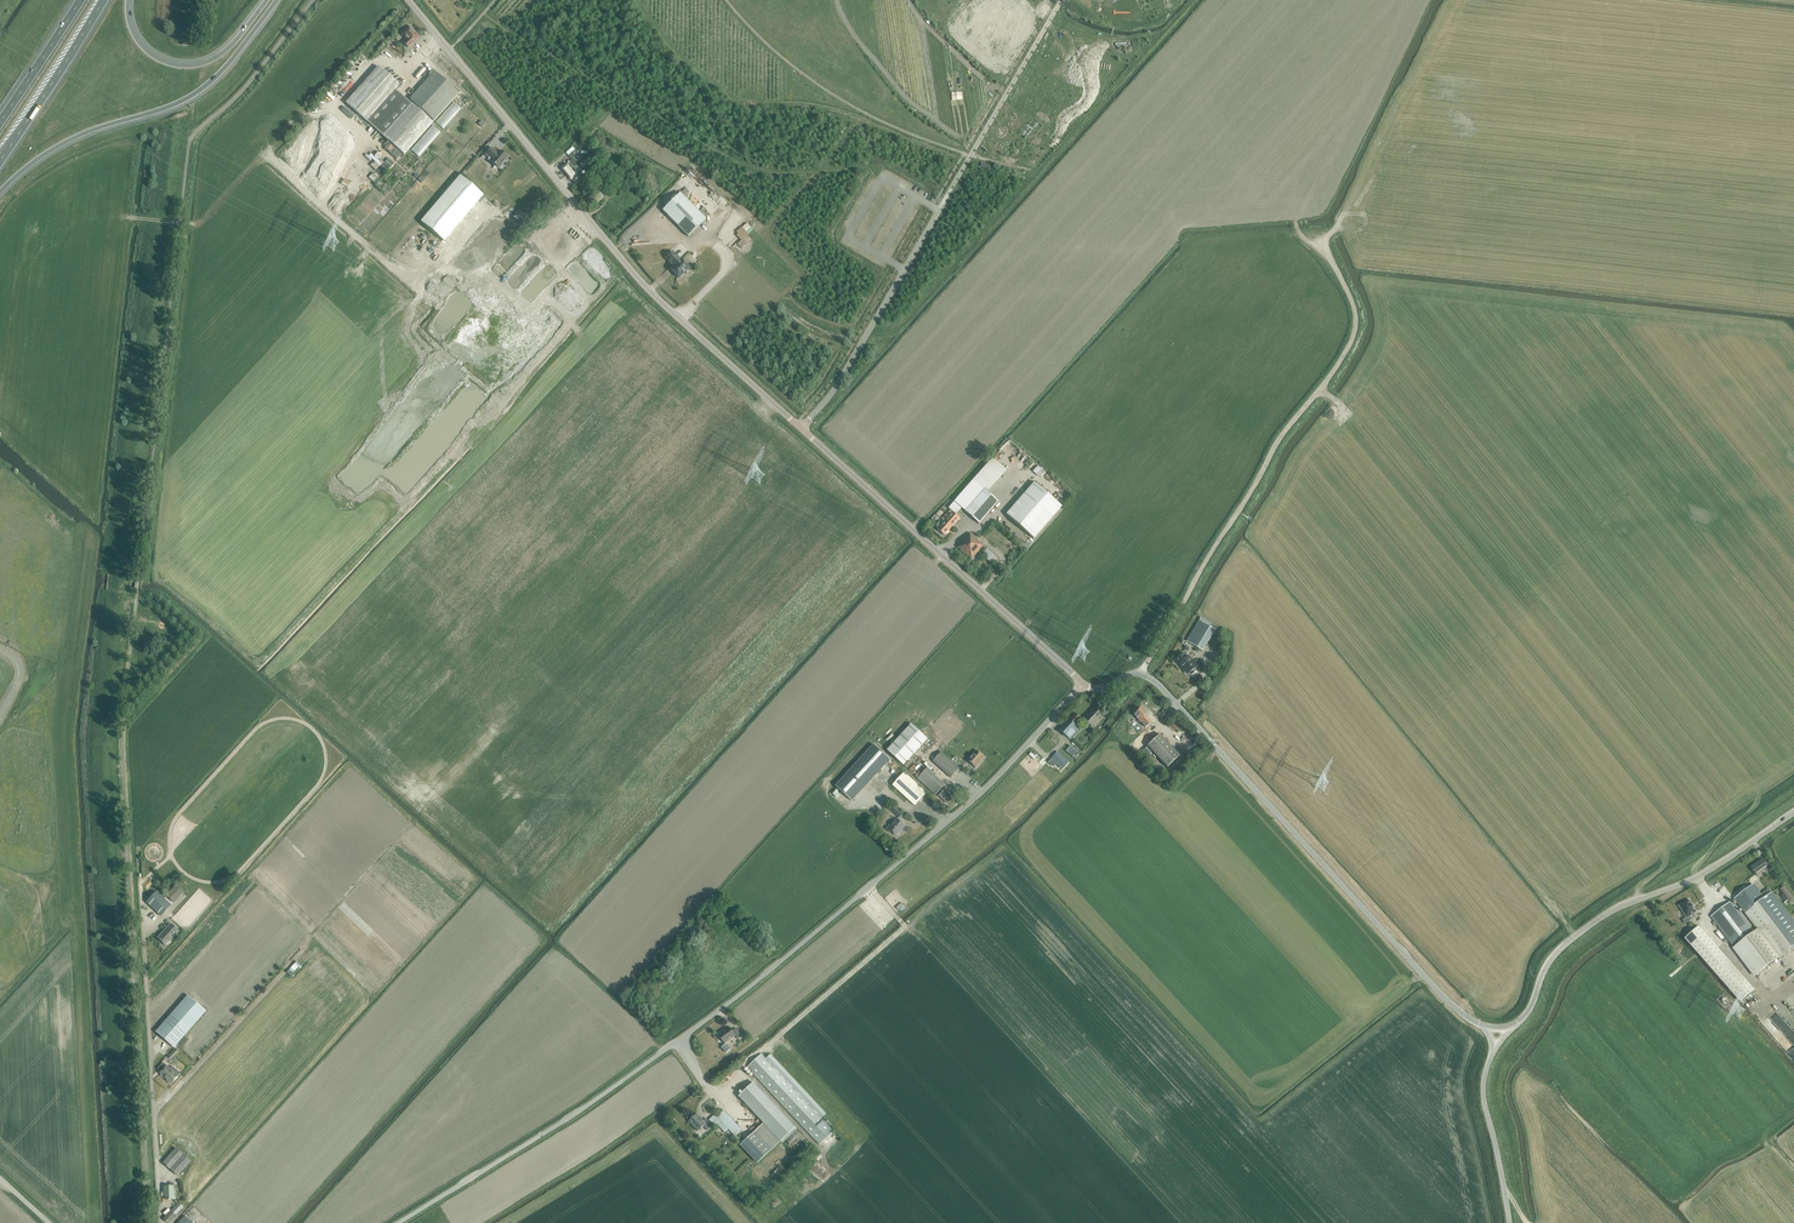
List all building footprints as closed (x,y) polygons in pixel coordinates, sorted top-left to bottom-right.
[(408,48),(419,36),(412,30),(413,29),(409,26),(406,29),(406,30),(402,34),(408,40),(404,44),(408,48)] [(404,154),(432,122),(412,104),(411,104),(395,90),(399,85),(378,66),(346,103),(404,154)] [(410,99),(434,121),(459,93),(433,69),(428,74),(430,76),(410,99)] [(961,88),(951,89),(953,97),(963,95),(961,88)] [(1036,104),(1040,95),(1030,91),(1026,100),(1036,104)] [(156,130),(156,131),(189,123),(188,122),(156,130)] [(411,149),(419,156),(441,133),(436,128),(435,129),(432,127),(430,129),(433,131),(430,135),(432,136),(430,138),(427,142),(425,140),(423,143),(420,140),(411,149)] [(350,150),(353,152),(359,144),(357,142),(350,150)] [(502,164),(508,157),(500,151),(498,153),(491,148),(486,154),(492,160),(491,162),(499,168),(500,167),(501,167),(503,165),(502,164)] [(562,168),(571,179),(578,174),(583,170),(573,157),(578,153),(575,149),(568,155),(572,160),(562,168)] [(621,161),(628,168),(636,160),(628,153),(621,161)] [(389,158),(384,163),(390,168),(395,163),(389,158)] [(649,170),(640,179),(648,188),(646,191),(650,194),(658,186),(655,182),(658,180),(649,170)] [(587,179),(592,183),(599,176),(594,172),(587,179)] [(444,241),(483,195),(460,176),(421,222),(444,241)] [(602,177),(598,181),(605,187),(609,183),(602,177)] [(587,198),(593,206),(603,198),(597,190),(587,198)] [(680,193),(662,210),(688,236),(706,219),(680,193)] [(748,223),(736,232),(745,244),(753,235),(749,230),(754,225),(748,223)] [(675,266),(671,270),(673,271),(679,277),(689,267),(681,259),(681,260),(672,252),(667,256),(666,258),(673,265),(675,266)] [(993,458),(974,480),(985,490),(1004,468),(993,458)] [(1033,471),(1038,475),(1044,468),(1039,464),(1033,471)] [(957,504),(979,523),(998,502),(974,480),(949,508),(951,510),(957,504)] [(1015,522),(1016,523),(1020,526),(1020,527),(1021,527),(1024,530),(1025,531),(1029,534),(1030,535),(1033,538),(1034,539),(1034,538),(1038,534),(1042,530),(1043,529),(1042,529),(1046,525),(1050,520),(1050,521),(1051,520),(1050,520),(1054,516),(1054,515),(1058,511),(1058,512),(1059,511),(1058,511),(1062,507),(1062,506),(1058,503),(1057,502),(1053,499),(1053,498),(1049,495),(1048,494),(1044,491),(1044,490),(1040,487),(1039,486),(1035,483),(1035,482),(1034,483),(1031,487),(1030,487),(1027,491),(1026,492),(1023,496),(1022,496),(1023,496),(1019,500),(1018,501),(1015,505),(1014,505),(1011,509),(1010,510),(1007,514),(1006,514),(1007,515),(1009,517),(1011,518),(1011,519),(1015,522)] [(939,528),(938,529),(945,535),(960,518),(953,512),(943,523),(942,522),(940,522),(939,523),(938,524),(937,526),(938,527),(939,528)] [(970,533),(958,547),(972,559),(984,545),(970,533)] [(987,549),(982,555),(993,564),(998,559),(987,549)] [(1201,618),(1199,620),(1186,641),(1202,650),(1217,628),(1201,618)] [(1188,673),(1189,672),(1192,675),(1198,670),(1195,667),(1197,666),(1188,655),(1186,656),(1183,653),(1175,659),(1178,663),(1180,662),(1188,673)] [(1134,714),(1146,727),(1150,723),(1144,716),(1146,714),(1141,707),(1134,714)] [(1095,708),(1084,720),(1092,726),(1102,715),(1095,708)] [(1060,730),(1070,739),(1080,729),(1076,725),(1082,719),(1075,713),(1060,730)] [(886,751),(902,766),(927,740),(911,725),(886,751)] [(1139,734),(1142,736),(1134,744),(1140,750),(1145,744),(1142,741),(1144,739),(1149,734),(1144,729),(1139,734)] [(1148,746),(1168,767),(1180,756),(1160,734),(1148,746)] [(1079,754),(1067,744),(1062,749),(1065,752),(1066,750),(1075,759),(1079,754)] [(848,772),(864,787),(890,759),(874,745),(848,772)] [(976,767),(981,761),(984,757),(977,750),(968,760),(976,767)] [(941,752),(933,761),(951,778),(960,769),(941,752)] [(1063,770),(1070,762),(1058,752),(1048,763),(1054,768),(1057,764),(1063,770)] [(910,760),(905,765),(912,771),(917,766),(910,760)] [(918,778),(936,795),(945,784),(927,768),(918,778)] [(915,806),(926,793),(904,772),(893,785),(915,806)] [(892,810),(900,818),(903,814),(895,807),(892,810)] [(897,835),(898,835),(900,833),(899,832),(905,826),(896,818),(894,821),(895,822),(892,825),(891,824),(886,829),(890,833),(892,831),(896,835),(897,835)] [(1752,867),(1757,875),(1769,867),(1770,869),(1773,866),(1768,859),(1765,861),(1763,859),(1752,867)] [(1779,957),(1793,946),(1793,921),(1772,892),(1764,898),(1753,884),(1735,898),(1758,929),(1779,957)] [(183,891),(176,885),(166,895),(174,902),(183,891)] [(1791,901),(1793,899),(1793,897),(1785,885),(1781,889),(1784,893),(1781,895),(1786,901),(1789,899),(1791,901)] [(164,898),(156,891),(146,902),(161,915),(171,905),(164,898)] [(1692,919),(1690,916),(1696,912),(1697,912),(1696,911),(1693,907),(1694,907),(1693,906),(1693,907),(1692,905),(1692,904),(1689,900),(1689,899),(1688,900),(1680,905),(1679,905),(1679,906),(1687,917),(1683,920),(1685,924),(1692,919)] [(1734,947),(1754,932),(1731,901),(1711,916),(1734,947)] [(179,931),(171,924),(157,938),(165,945),(179,931)] [(1685,938),(1741,1002),(1755,990),(1699,926),(1685,938)] [(1758,929),(1754,932),(1734,947),(1755,975),(1779,957),(1758,929)] [(294,965),(289,970),(293,973),(298,968),(294,965)] [(157,1032),(174,1047),(205,1011),(188,996),(157,1032)] [(733,1031),(730,1027),(719,1035),(725,1043),(735,1035),(738,1039),(742,1036),(736,1028),(733,1031)] [(726,1044),(722,1047),(726,1053),(730,1050),(726,1044)] [(176,1047),(168,1055),(171,1058),(179,1051),(176,1047)] [(748,1067),(820,1144),(834,1132),(761,1054),(748,1067)] [(161,1072),(160,1073),(171,1083),(178,1075),(167,1065),(167,1066),(163,1063),(158,1068),(161,1072)] [(802,1135),(796,1129),(753,1083),(739,1096),(764,1123),(741,1145),(757,1163),(781,1141),(782,1142),(785,1139),(791,1145),(802,1135)] [(715,1115),(710,1120),(715,1126),(721,1121),(735,1136),(740,1132),(739,1130),(740,1128),(724,1110),(717,1117),(715,1115)] [(690,1121),(699,1131),(703,1126),(707,1131),(713,1125),(707,1119),(704,1122),(701,1118),(697,1114),(690,1121)] [(191,1161),(176,1148),(163,1162),(177,1176),(191,1161)] [(170,1187),(164,1186),(164,1192),(165,1192),(165,1199),(168,1199),(168,1200),(169,1200),(169,1199),(173,1199),(173,1183),(170,1183),(170,1187)] [(163,1218),(168,1222),(176,1215),(175,1215),(183,1207),(178,1202),(163,1218)]
